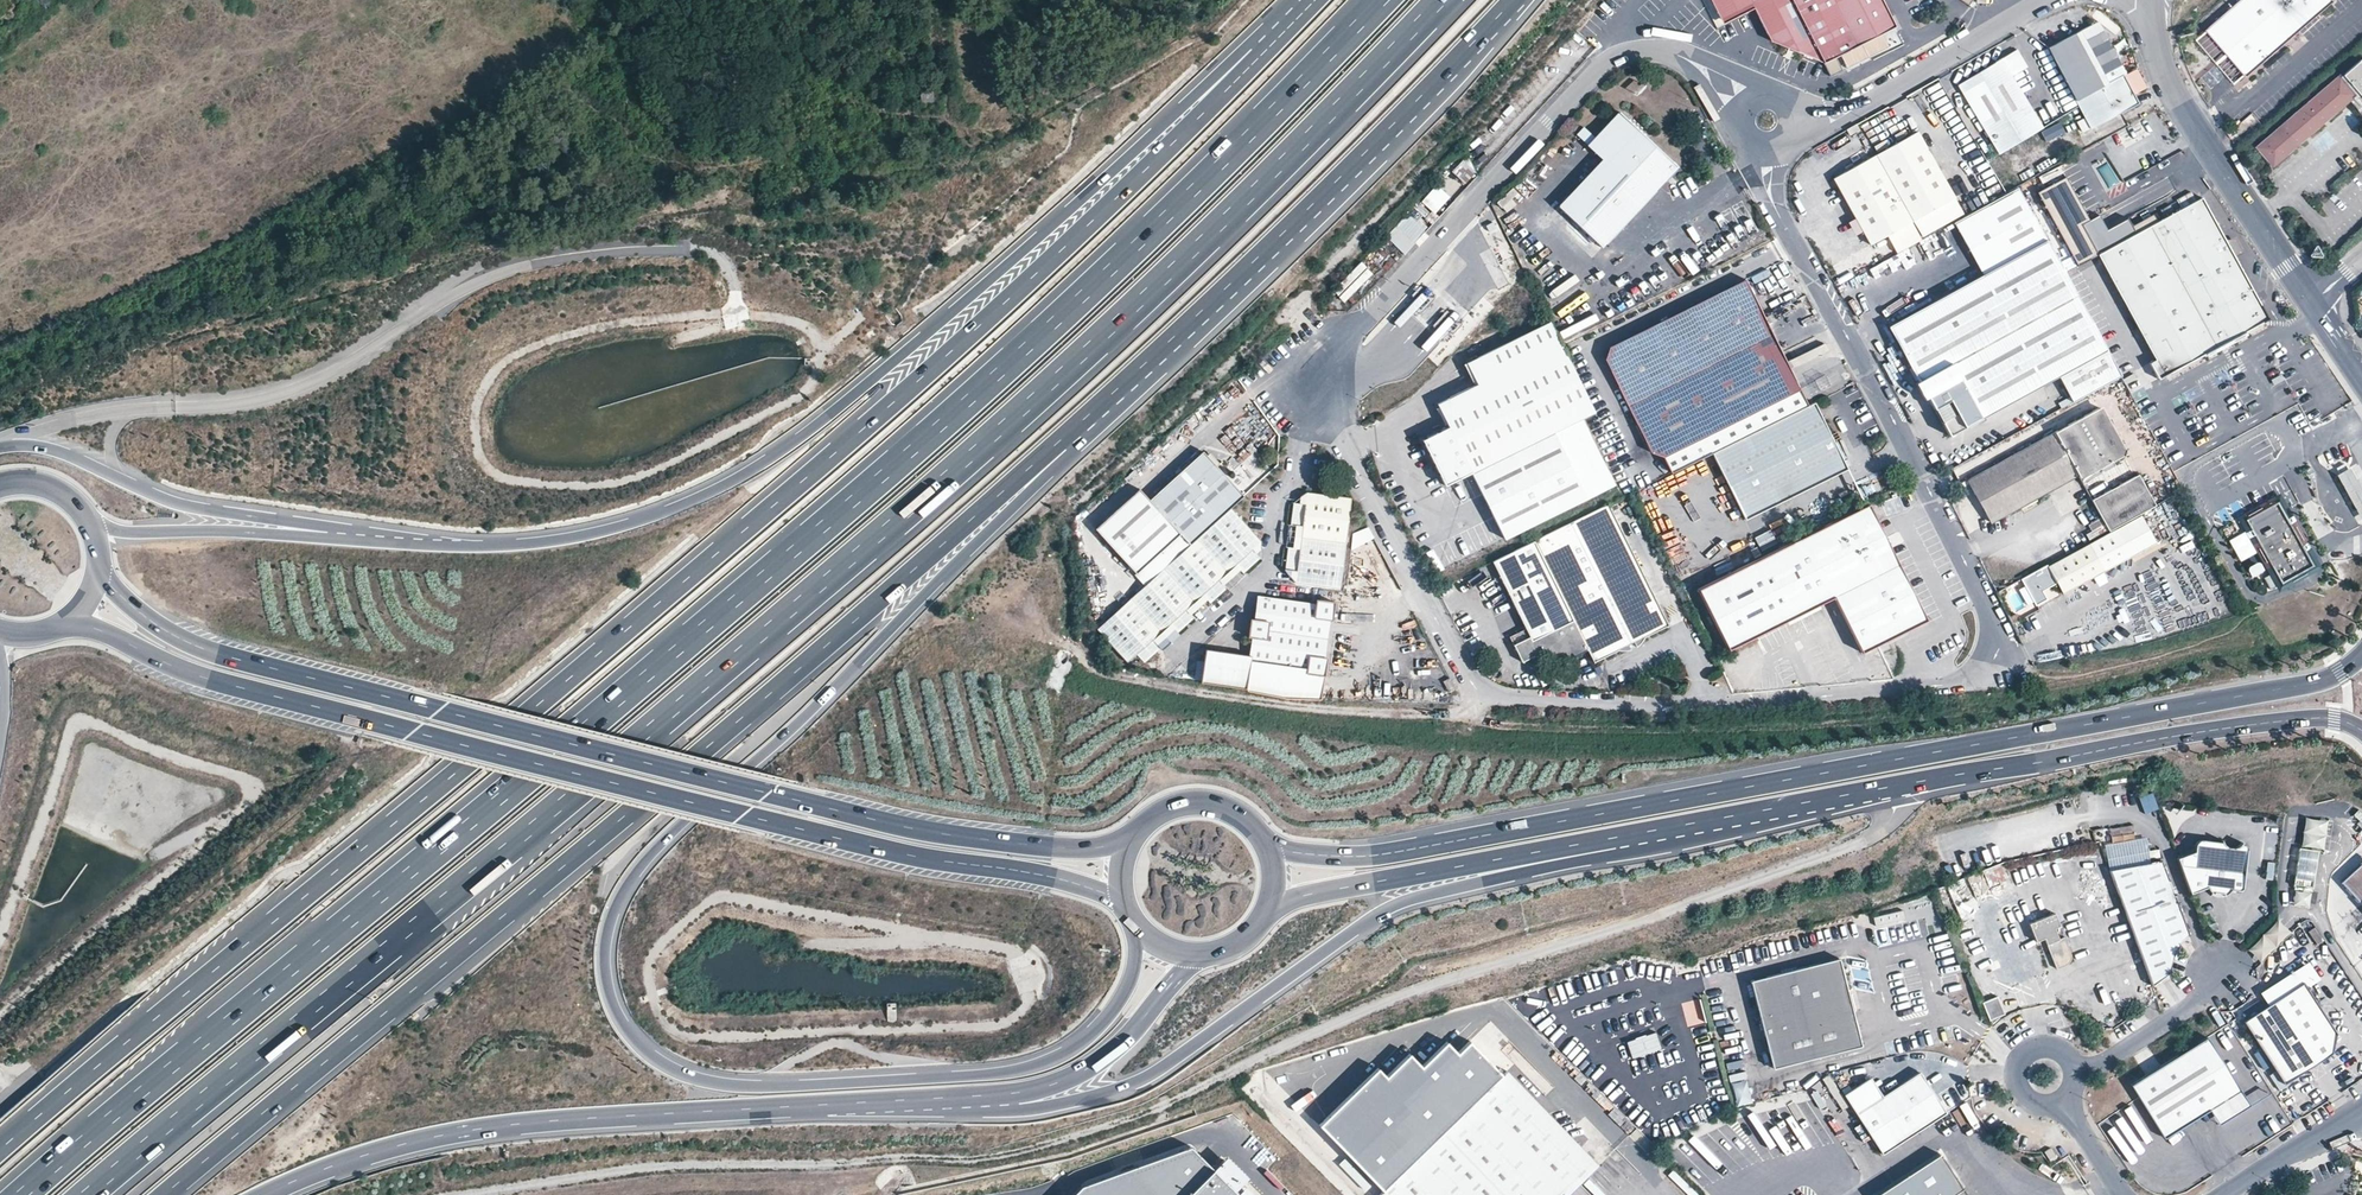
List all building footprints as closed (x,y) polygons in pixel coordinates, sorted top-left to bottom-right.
[(1815,0),(1707,0),(1718,19),(1752,1),(1768,39),(1830,79),(1853,66),(1815,0)] [(1853,66),(1904,43),(1881,0),(1815,0),(1853,66)] [(2248,74),(2333,0),(2239,0),(2207,28),(2248,74)] [(2124,75),(2096,23),(2046,49),(2068,91),(2059,97),(2067,112),(2076,106),(2073,100),(2095,89),(2105,108),(2130,96),(2121,77),(2124,75)] [(1999,60),(2008,75),(2024,66),(2014,51),(1999,60)] [(2049,80),(2059,75),(2047,52),(2037,57),(2049,80)] [(2235,85),(2244,77),(2226,58),(2217,66),(2235,85)] [(2008,75),(1999,60),(1957,85),(1998,154),(2041,128),(2008,75)] [(2347,78),(2361,96),(2361,65),(2347,78)] [(2347,78),(2344,81),(2359,99),(2361,102),(2361,96),(2347,78)] [(1638,79),(1630,85),(1638,94),(1645,88),(1638,79)] [(2329,91),(2345,110),(2359,99),(2344,81),(2343,79),(2329,91)] [(932,101),(934,96),(931,89),(920,89),(921,100),(932,101)] [(2076,106),(2067,112),(2070,118),(2079,113),(2087,129),(2134,105),(2130,96),(2105,108),(2095,89),(2073,100),(2076,106)] [(2341,113),(2345,110),(2329,91),(2325,94),(2341,113)] [(2311,105),(2328,125),(2341,113),(2325,94),(2311,105)] [(2324,128),(2328,125),(2311,105),(2307,109),(2324,128)] [(2293,120),(2310,140),(2324,128),(2307,109),(2293,120)] [(1676,167),(1617,112),(1592,138),(1581,128),(1574,136),(1586,146),(1585,147),(1600,160),(1556,208),(1600,248),(1676,167)] [(2305,144),(2310,140),(2293,120),(2289,124),(2305,144)] [(2059,124),(2041,133),(2047,144),(2064,135),(2059,124)] [(2276,135),(2293,155),(2305,144),(2289,124),(2276,135)] [(1526,128),(1514,144),(1519,148),(1531,132),(1526,128)] [(1873,157),(1910,219),(1950,194),(1914,131),(1873,157)] [(2289,158),(2293,155),(2276,135),(2272,138),(2289,158)] [(2289,158),(2272,138),(2258,149),(2275,170),(2289,158)] [(1831,155),(1825,142),(1812,150),(1818,162),(1831,155)] [(1910,219),(1873,157),(1833,180),(1870,243),(1886,233),(1910,219)] [(2119,186),(2125,198),(2167,176),(2161,164),(2119,186)] [(1693,177),(1685,179),(1690,192),(1697,189),(1693,177)] [(2083,225),(2091,221),(2066,177),(2039,193),(2078,265),(2099,254),(2083,225)] [(1952,223),(1982,278),(2046,243),(2015,187),(2003,193),(1952,223)] [(1950,194),(1910,219),(1920,236),(1960,212),(1950,194)] [(2175,202),(2180,211),(2137,234),(2099,254),(2157,359),(2151,363),(2160,379),(2214,350),(2227,343),(2269,320),(2259,304),(2257,305),(2252,298),(2254,296),(2233,259),(2224,242),(2201,199),(2194,203),(2190,194),(2175,202)] [(1387,236),(1404,254),(1427,233),(1411,215),(1387,236)] [(2099,254),(2137,234),(2129,219),(2108,230),(2100,216),(2091,221),(2083,225),(2099,254)] [(1920,236),(1910,219),(1886,233),(1896,250),(1920,236)] [(2236,241),(2224,242),(2233,259),(2243,254),(2236,241)] [(2119,377),(2046,243),(1982,278),(1892,328),(1919,378),(1915,380),(1923,395),(1927,393),(1948,432),(2052,375),(2068,405),(2119,377)] [(1708,454),(1806,406),(1800,393),(1800,392),(1745,284),(1608,352),(1603,365),(1651,456),(1662,461),(1668,474),(1708,454)] [(1450,429),(1424,441),(1444,484),(1470,472),(1553,433),(1588,416),(1593,414),(1561,347),(1550,324),(1478,358),(1490,381),(1477,387),(1439,406),(1450,429)] [(2231,349),(2227,343),(2214,350),(2217,357),(2231,349)] [(1466,364),(1477,387),(1490,381),(1478,358),(1466,364)] [(1806,406),(1708,454),(1742,521),(1842,470),(1810,404),(1806,406)] [(2052,436),(2076,478),(2077,479),(2080,485),(2126,459),(2098,410),(2052,436)] [(1588,416),(1553,433),(1585,499),(1620,483),(1588,416)] [(1553,433),(1470,472),(1502,539),(1585,499),(1553,433)] [(2036,500),(2076,478),(2052,436),(1967,481),(1991,525),(2020,509),(2022,512),(2038,504),(2036,500)] [(1092,522),(1144,582),(1226,509),(1239,497),(1199,453),(1147,499),(1134,485),(1092,522)] [(2357,464),(2336,475),(2348,497),(2360,520),(2361,519),(2361,473),(2357,464)] [(2152,505),(2136,477),(2090,502),(2106,531),(2152,505)] [(1295,582),(1341,587),(1352,501),(1350,498),(1309,492),(1307,505),(1298,503),(1294,526),(1304,527),(1301,549),(1290,548),(1287,571),(1297,572),(1295,582)] [(2290,524),(2291,523),(2289,519),(2288,520),(2277,500),(2243,519),(2273,573),(2264,578),(2270,590),(2288,580),(2289,583),(2290,582),(2290,583),(2294,582),(2294,581),(2299,579),(2297,574),(2313,566),(2304,550),(2305,550),(2303,546),(2302,547),(2290,524)] [(1925,620),(1868,503),(1698,586),(1727,648),(1831,598),(1857,652),(1925,620)] [(1529,641),(1513,649),(1519,662),(1545,649),(1549,658),(1550,659),(1551,660),(1553,661),(1554,661),(1555,661),(1557,662),(1560,662),(1585,650),(1591,662),(1617,649),(1619,650),(1621,650),(1623,650),(1624,650),(1627,649),(1628,649),(1629,649),(1627,644),(1633,641),(1633,642),(1635,646),(1636,645),(1638,644),(1639,643),(1641,641),(1642,640),(1643,638),(1643,637),(1667,625),(1607,504),(1532,541),(1490,562),(1524,632),(1529,641)] [(1226,509),(1144,582),(1093,628),(1125,662),(1133,654),(1139,662),(1156,647),(1150,639),(1167,625),(1173,632),(1189,618),(1183,610),(1198,596),(1204,604),(1221,589),(1214,581),(1233,566),(1239,572),(1254,559),(1248,551),(1257,543),(1226,509)] [(2115,565),(2123,560),(2157,541),(2142,514),(2046,566),(2045,564),(2018,579),(2032,605),(2045,599),(2040,590),(2054,582),(2062,595),(2104,571),(2115,565)] [(2127,568),(2123,560),(2115,565),(2120,573),(2127,568)] [(2246,570),(2249,580),(2263,575),(2260,565),(2246,570)] [(1244,638),(1251,639),(1249,657),(1202,653),(1198,683),(1247,690),(1247,692),(1281,697),(1321,698),(1324,674),(1325,654),(1317,655),(1321,617),(1330,619),(1331,600),(1312,599),(1312,604),(1255,597),(1252,619),(1246,618),(1244,638)] [(2006,617),(2009,624),(2017,620),(2014,614),(2013,614),(2006,617)] [(1335,623),(1334,632),(1357,636),(1359,627),(1335,623)] [(1508,639),(1513,649),(1529,641),(1524,632),(1508,639)] [(1450,678),(1443,682),(1448,693),(1455,689),(1450,678)] [(2307,819),(2294,906),(2311,908),(2325,822),(2307,819)] [(2127,840),(2136,839),(2135,825),(2126,827),(2127,840)] [(2193,848),(2176,853),(2177,857),(2189,890),(2204,883),(2207,888),(2211,892),(2214,895),(2216,895),(2218,894),(2230,889),(2232,888),(2233,888),(2236,890),(2239,890),(2240,889),(2242,887),(2243,884),(2247,858),(2248,849),(2248,847),(2247,845),(2244,844),(2237,843),(2236,844),(2232,846),(2227,845),(2222,844),(2221,843),(2219,840),(2198,837),(2196,837),(2194,838),(2193,839),(2192,841),(2192,845),(2193,848)] [(2159,859),(2158,859),(2109,870),(2151,986),(2169,973),(2170,965),(2172,959),(2175,951),(2178,945),(2182,939),(2187,935),(2160,861),(2159,859)] [(2266,880),(2278,880),(2279,860),(2268,859),(2266,880)] [(2337,885),(2360,909),(2361,906),(2361,861),(2337,885)] [(2038,938),(2036,932),(2032,923),(2019,888),(2008,893),(2005,884),(1994,888),(1987,870),(1971,876),(1981,904),(1982,907),(1980,907),(1978,909),(1977,911),(1976,914),(1977,917),(1977,918),(1978,919),(1972,921),(1994,976),(1997,974),(1999,977),(2001,979),(2004,981),(2009,982),(2010,982),(2013,981),(2014,984),(2050,968),(2038,938)] [(2044,929),(2046,935),(2058,965),(2068,961),(2069,961),(2070,961),(2070,960),(2071,959),(2072,959),(2073,958),(2073,957),(2074,956),(2074,955),(2074,954),(2074,953),(2067,936),(2062,938),(2058,927),(2063,925),(2058,912),(2032,923),(2036,932),(2044,929)] [(2038,938),(2046,935),(2044,929),(2036,932),(2038,938)] [(1840,962),(1751,982),(1770,1070),(1859,1050),(1840,962)] [(2125,969),(2131,992),(2145,988),(2139,966),(2125,969)] [(2303,979),(2243,1018),(2284,1081),(2332,1050),(2336,1029),(2303,979)] [(1991,1018),(2006,1012),(1998,994),(1983,1000),(1991,1018)] [(2211,1107),(2242,1087),(2208,1034),(2133,1084),(2167,1136),(2211,1107)] [(1326,1124),(1391,1190),(1509,1073),(1475,1039),(1461,1053),(1451,1043),(1424,1069),(1413,1057),(1393,1077),(1383,1067),(1326,1124)] [(1738,1107),(1753,1104),(1746,1072),(1731,1076),(1738,1107)] [(1603,1167),(1509,1073),(1391,1190),(1384,1194),(1574,1194),(1603,1167)] [(1846,1097),(1884,1155),(1945,1114),(1919,1075),(1882,1099),(1870,1081),(1863,1086),(1853,1092),(1846,1097)] [(1848,1084),(1853,1092),(1863,1086),(1858,1078),(1848,1084)] [(2251,1101),(2242,1087),(2211,1107),(2221,1121),(2251,1101)] [(1838,1136),(1843,1133),(1835,1119),(1830,1122),(1838,1136)] [(1197,1155),(1088,1191),(1084,1194),(1237,1194),(1197,1155)] [(1964,1190),(1942,1157),(1883,1194),(1957,1194),(1964,1190)]
